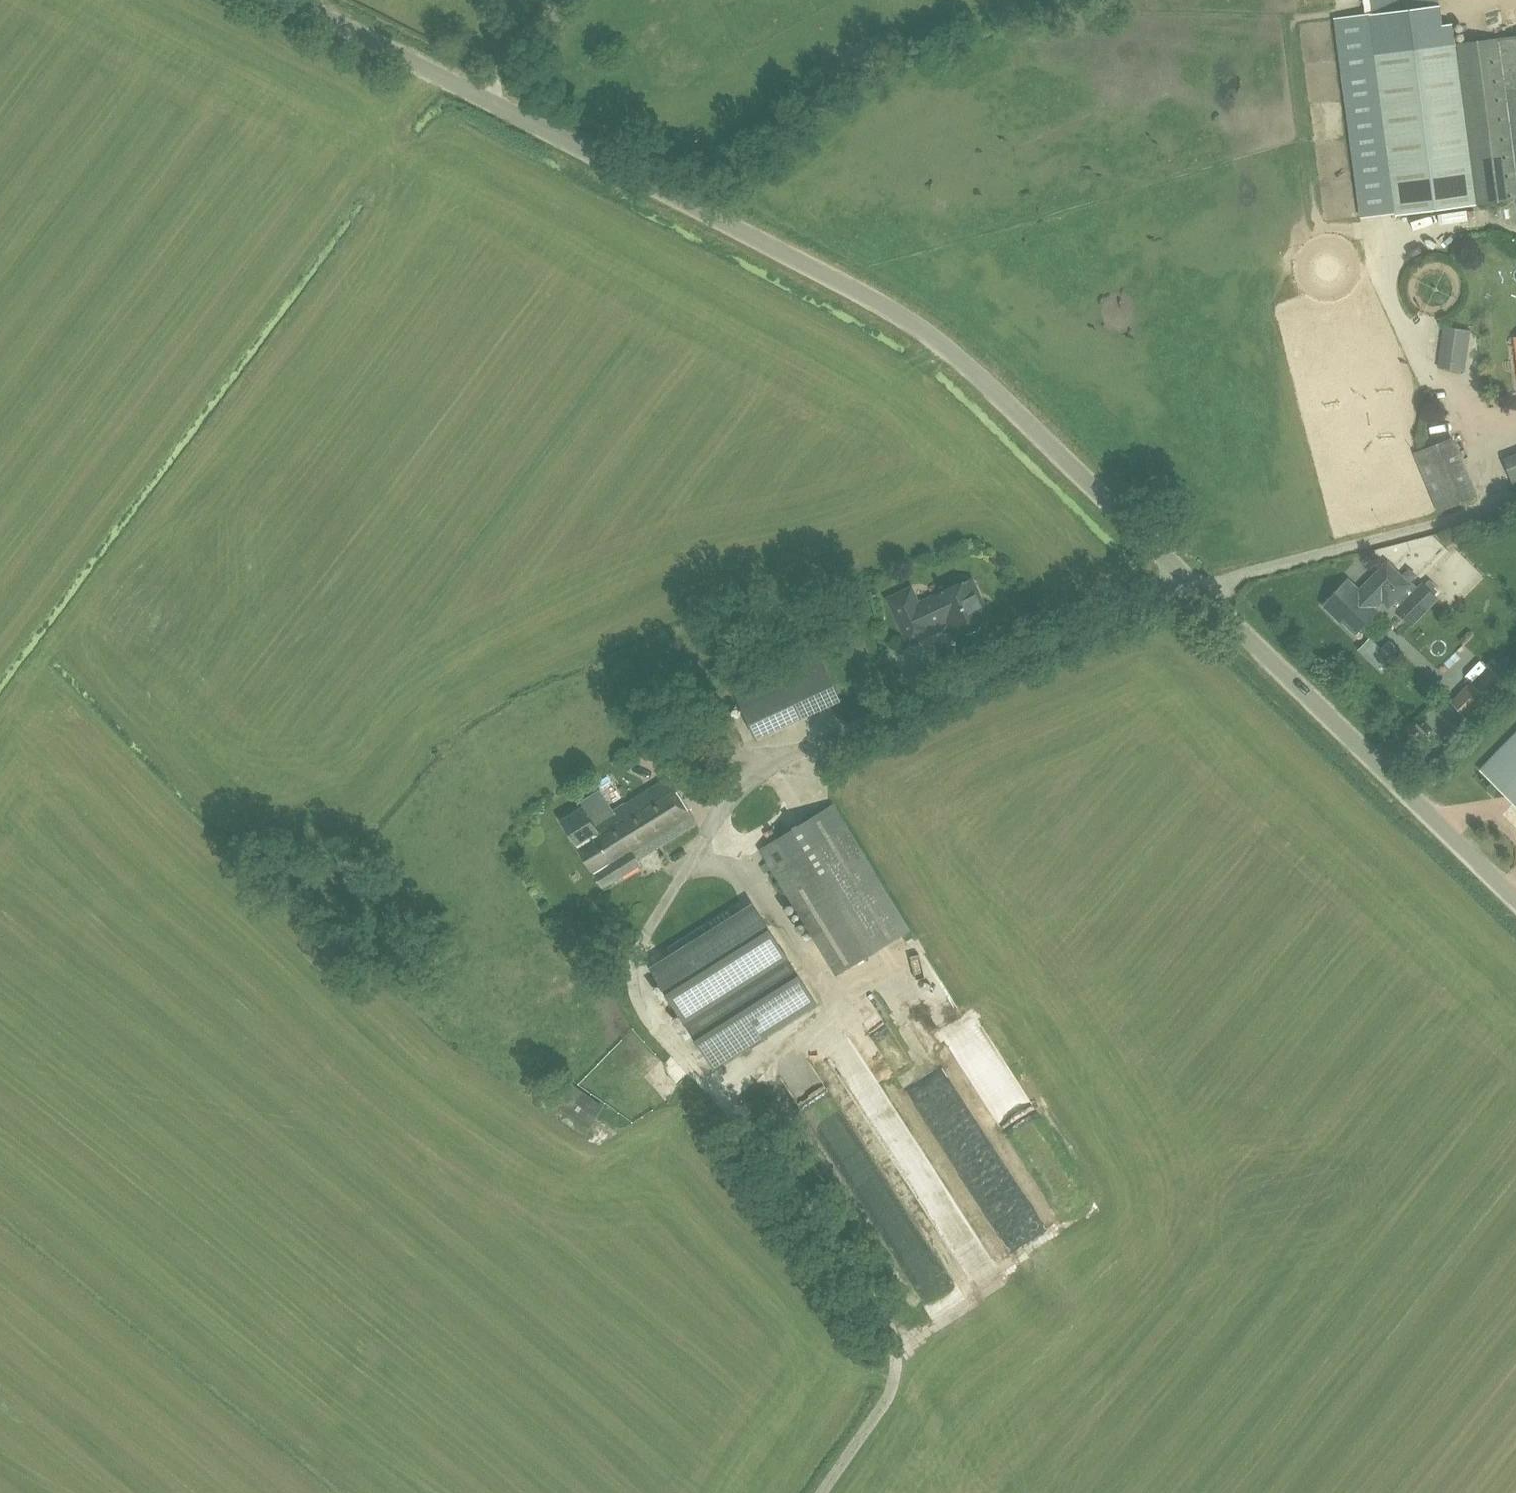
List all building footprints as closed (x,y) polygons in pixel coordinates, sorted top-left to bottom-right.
[(1437,0),(1371,0),(1372,13),(1377,54),(1455,42),(1453,23),(1443,24),(1440,4),(1437,4),(1437,0)] [(1365,218),(1399,213),(1377,54),(1372,13),(1337,17),(1365,218)] [(1500,38),(1512,131),(1515,130),(1515,36),(1500,38)] [(1458,43),(1479,203),(1515,198),(1515,161),(1512,131),(1500,38),(1458,43)] [(1458,43),(1458,42),(1455,42),(1377,54),(1399,213),(1479,203),(1458,43)] [(1470,330),(1445,326),(1439,366),(1464,370),(1470,330)] [(1415,453),(1440,510),(1477,495),(1452,437),(1415,453)] [(1506,445),(1510,455),(1515,453),(1515,441),(1506,445)] [(1505,458),(1515,484),(1515,454),(1505,458)] [(1391,604),(1411,583),(1389,561),(1365,585),(1366,587),(1362,591),(1349,579),(1325,604),(1337,616),(1339,614),(1356,632),(1378,609),(1375,606),(1384,598),(1391,604)] [(918,603),(911,588),(890,598),(901,623),(919,615),(923,616),(928,626),(947,617),(955,633),(963,629),(969,631),(979,627),(981,621),(990,617),(972,579),(918,603)] [(1440,598),(1438,596),(1422,580),(1395,609),(1412,625),(1440,598)] [(855,616),(871,611),(867,598),(851,604),(855,616)] [(1382,647),(1370,659),(1381,670),(1393,658),(1382,647)] [(841,698),(819,650),(736,690),(758,737),(841,698)] [(1453,701),(1472,720),(1509,683),(1493,668),(1476,685),(1473,681),(1453,701)] [(685,728),(695,748),(737,724),(726,705),(685,728)] [(1479,768),(1515,805),(1515,731),(1479,768)] [(658,762),(671,756),(660,732),(646,739),(658,762)] [(667,776),(614,810),(610,812),(639,857),(696,821),(667,776)] [(581,807),(562,819),(604,886),(640,863),(637,858),(639,857),(610,812),(614,810),(600,789),(577,803),(581,807)] [(833,803),(760,848),(837,974),(910,929),(833,803)] [(680,1012),(783,946),(755,906),(652,971),(680,1012)] [(818,1003),(783,946),(680,1012),(715,1068),(818,1003)] [(844,1063),(858,1073),(868,1058),(854,1049),(844,1063)] [(603,1106),(567,1080),(551,1069),(540,1085),(555,1096),(552,1100),(589,1126),(603,1106)] [(972,1302),(909,1199),(882,1216),(935,1303),(932,1304),(942,1320),(972,1302)] [(1016,1251),(1044,1232),(1026,1206),(998,1226),(1016,1251)] [(962,1250),(984,1293),(1010,1280),(988,1237),(962,1250)]
